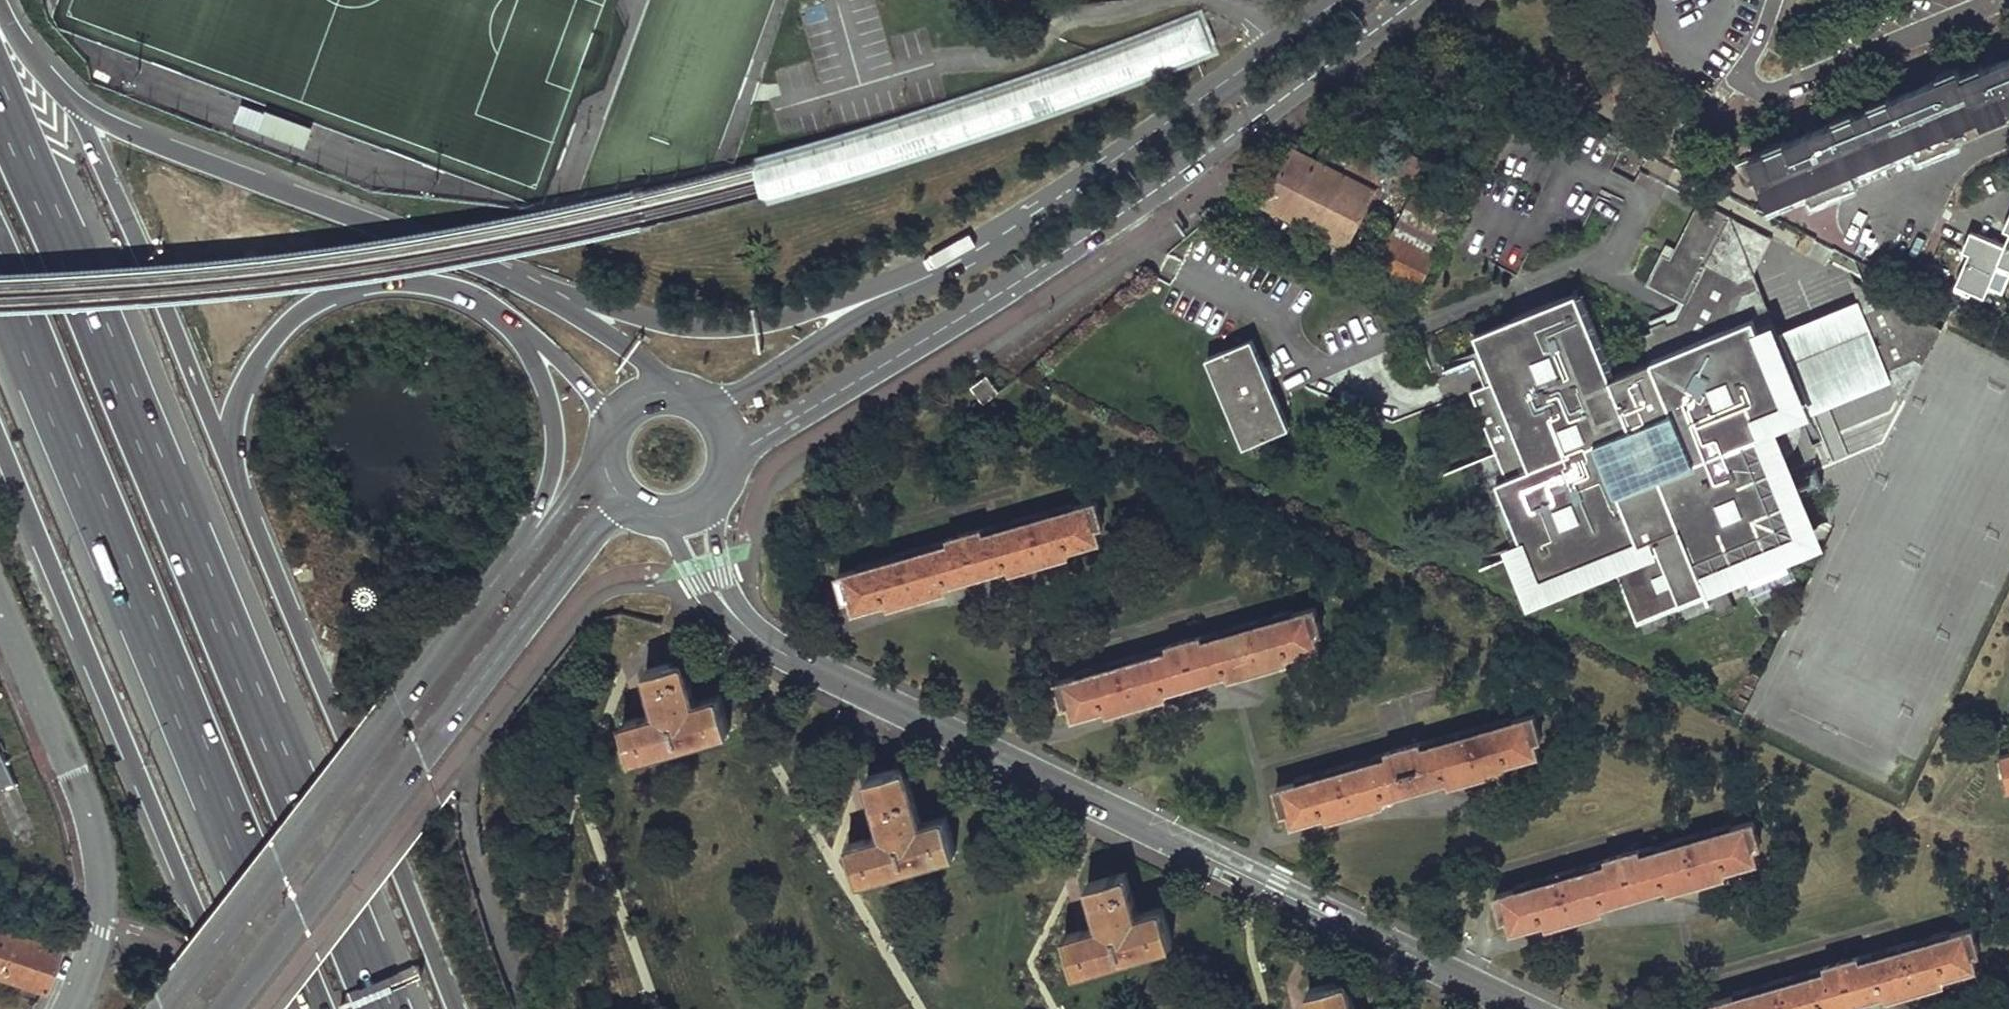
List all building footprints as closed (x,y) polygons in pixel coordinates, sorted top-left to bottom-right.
[(1962,74),(1960,68),(1933,79),(1787,140),(1751,155),(1752,157),(1733,165),(1742,187),(1761,179),(1770,201),(1979,116),(1982,123),(2008,112),(2008,55),(1962,74)] [(310,129),(261,110),(253,131),(301,149),(310,129)] [(1345,243),(1382,169),(1325,141),(1316,159),(1293,148),(1278,177),(1264,170),(1251,196),(1345,243)] [(1375,266),(1416,287),(1453,217),(1410,195),(1375,266)] [(1682,247),(1675,244),(1669,254),(1662,250),(1646,279),(1685,299),(1676,317),(1666,321),(1664,317),(1652,322),(1654,327),(1643,331),(1653,356),(1611,374),(1575,290),(1473,333),(1482,353),(1473,357),(1485,384),(1471,390),(1508,477),(1522,510),(1510,515),(1540,582),(1650,535),(1657,550),(1614,568),(1636,621),(1709,591),(1715,605),(1730,599),(1716,566),(1749,553),(1766,546),(1802,531),(1768,447),(1779,441),(1784,435),(1787,429),(1787,421),(1786,415),(1784,411),(1792,408),(1778,374),(1771,365),(1753,356),(1748,368),(1747,383),(1708,362),(1744,292),(1760,286),(1754,272),(1741,278),(1707,259),(1731,214),(1699,197),(1692,212),(1699,216),(1682,247)] [(1741,278),(1754,272),(1773,236),(1731,214),(1707,259),(1741,278)] [(495,245),(492,230),(486,231),(489,247),(495,245)] [(1796,247),(1808,253),(1817,236),(1805,230),(1796,247)] [(1982,296),(1986,287),(2004,246),(1970,231),(1962,249),(1969,252),(1953,289),(1968,296),(1970,291),(1982,296)] [(2004,246),(1986,287),(2001,293),(2008,275),(2008,234),(2004,246)] [(1863,310),(1874,306),(1870,296),(1873,289),(1850,276),(1859,300),(1779,333),(1760,286),(1744,292),(1708,362),(1747,383),(1748,368),(1753,356),(1771,365),(1778,374),(1792,408),(1807,402),(1811,411),(1891,380),(1900,404),(1922,363),(1914,359),(1887,370),(1877,344),(1873,336),(1863,310)] [(1922,363),(1942,327),(1873,289),(1870,296),(1874,306),(1863,310),(1873,336),(1878,334),(1882,342),(1877,344),(1887,370),(1914,359),(1922,363)] [(1252,340),(1209,358),(1248,445),(1289,427),(1252,340)] [(981,400),(997,390),(987,376),(972,386),(981,400)] [(1496,482),(1510,515),(1522,510),(1508,477),(1496,482)] [(950,542),(839,575),(845,598),(851,596),(854,608),(903,594),(905,598),(925,593),(924,588),(1025,560),(1027,564),(1048,557),(1047,553),(1101,537),(1097,524),(1102,522),(1095,499),(985,532),(983,529),(949,539),(950,542)] [(1766,546),(1749,553),(1753,564),(1738,570),(1751,601),(1798,582),(1785,550),(1771,556),(1766,546)] [(1730,599),(1715,605),(1719,615),(1734,608),(1730,599)] [(1169,649),(1057,681),(1064,705),(1070,703),(1074,715),(1123,701),(1124,705),(1144,699),(1143,695),(1244,666),(1246,670),(1267,664),(1266,660),(1320,644),(1316,631),(1321,629),(1314,607),(1204,639),(1203,635),(1168,645),(1169,649)] [(623,720),(633,755),(730,728),(720,692),(696,699),(684,658),(647,668),(654,691),(662,689),(666,707),(659,709),(623,720)] [(662,689),(654,691),(659,709),(666,707),(662,689)] [(1387,755),(1275,787),(1281,809),(1288,808),(1292,823),(1343,808),(1344,814),(1365,808),(1363,803),(1466,773),(1468,778),(1487,772),(1486,767),(1537,752),(1533,739),(1540,737),(1534,713),(1422,745),(1421,741),(1385,751),(1387,755)] [(0,747),(0,788),(15,781),(0,747)] [(2004,789),(2008,788),(2008,751),(1998,753),(2004,789)] [(848,843),(858,878),(956,850),(946,815),(921,822),(905,764),(868,775),(879,814),(886,812),(891,831),(884,833),(848,843)] [(886,812),(879,814),(884,833),(891,831),(886,812)] [(1608,862),(1496,894),(1503,918),(1509,916),(1513,928),(1562,914),(1563,918),(1583,913),(1582,908),(1683,879),(1684,883),(1706,877),(1705,873),(1759,857),(1755,844),(1760,842),(1753,820),(1643,852),(1642,848),(1607,858),(1608,862)] [(1064,934),(1074,969),(1172,942),(1162,906),(1138,912),(1127,871),(1089,882),(1096,906),(1103,904),(1109,921),(1101,923),(1064,934)] [(1103,904),(1096,906),(1101,923),(1109,921),(1103,904)] [(12,933),(0,929),(0,968),(12,933)] [(1715,1004),(1717,1008),(1829,1008),(1902,988),(1904,992),(1925,986),(1924,982),(1978,966),(1974,953),(1979,951),(1972,929),(1861,961),(1859,955),(1824,965),(1826,971),(1715,1004)] [(12,933),(0,968),(0,975),(42,990),(50,968),(57,947),(12,933)] [(1348,977),(1310,988),(1316,1008),(1357,1008),(1348,977)]
